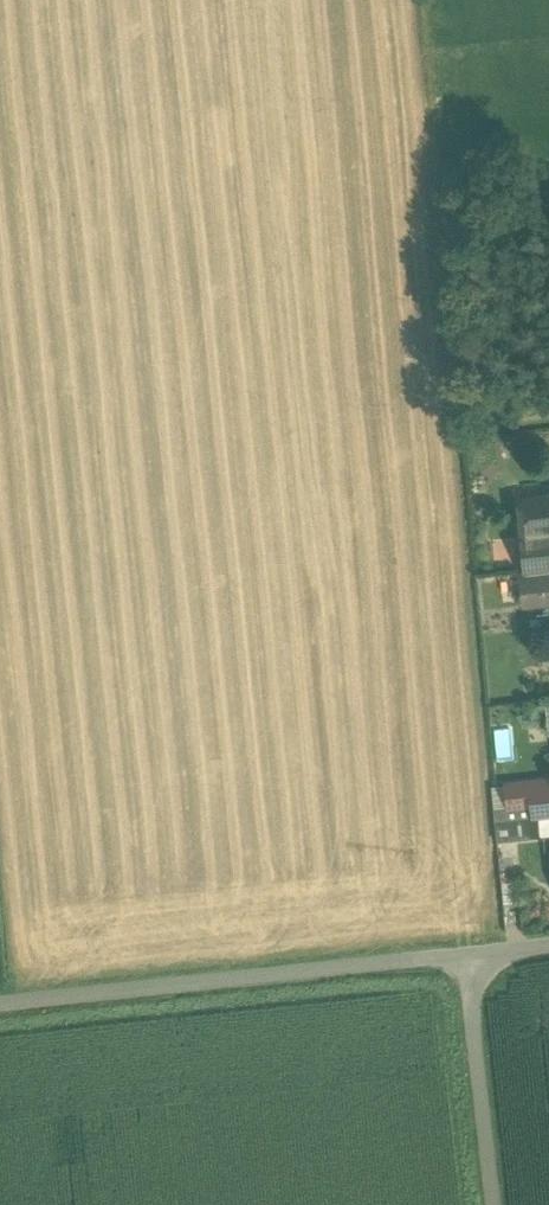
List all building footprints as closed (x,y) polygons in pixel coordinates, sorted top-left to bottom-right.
[(520,508),(526,580),(548,578),(548,506),(520,508)] [(522,581),(524,610),(548,608),(548,578),(526,580),(522,581)] [(538,820),(548,819),(548,779),(509,783),(511,812),(537,810),(538,820)] [(538,820),(540,847),(548,846),(548,819),(538,820)]
